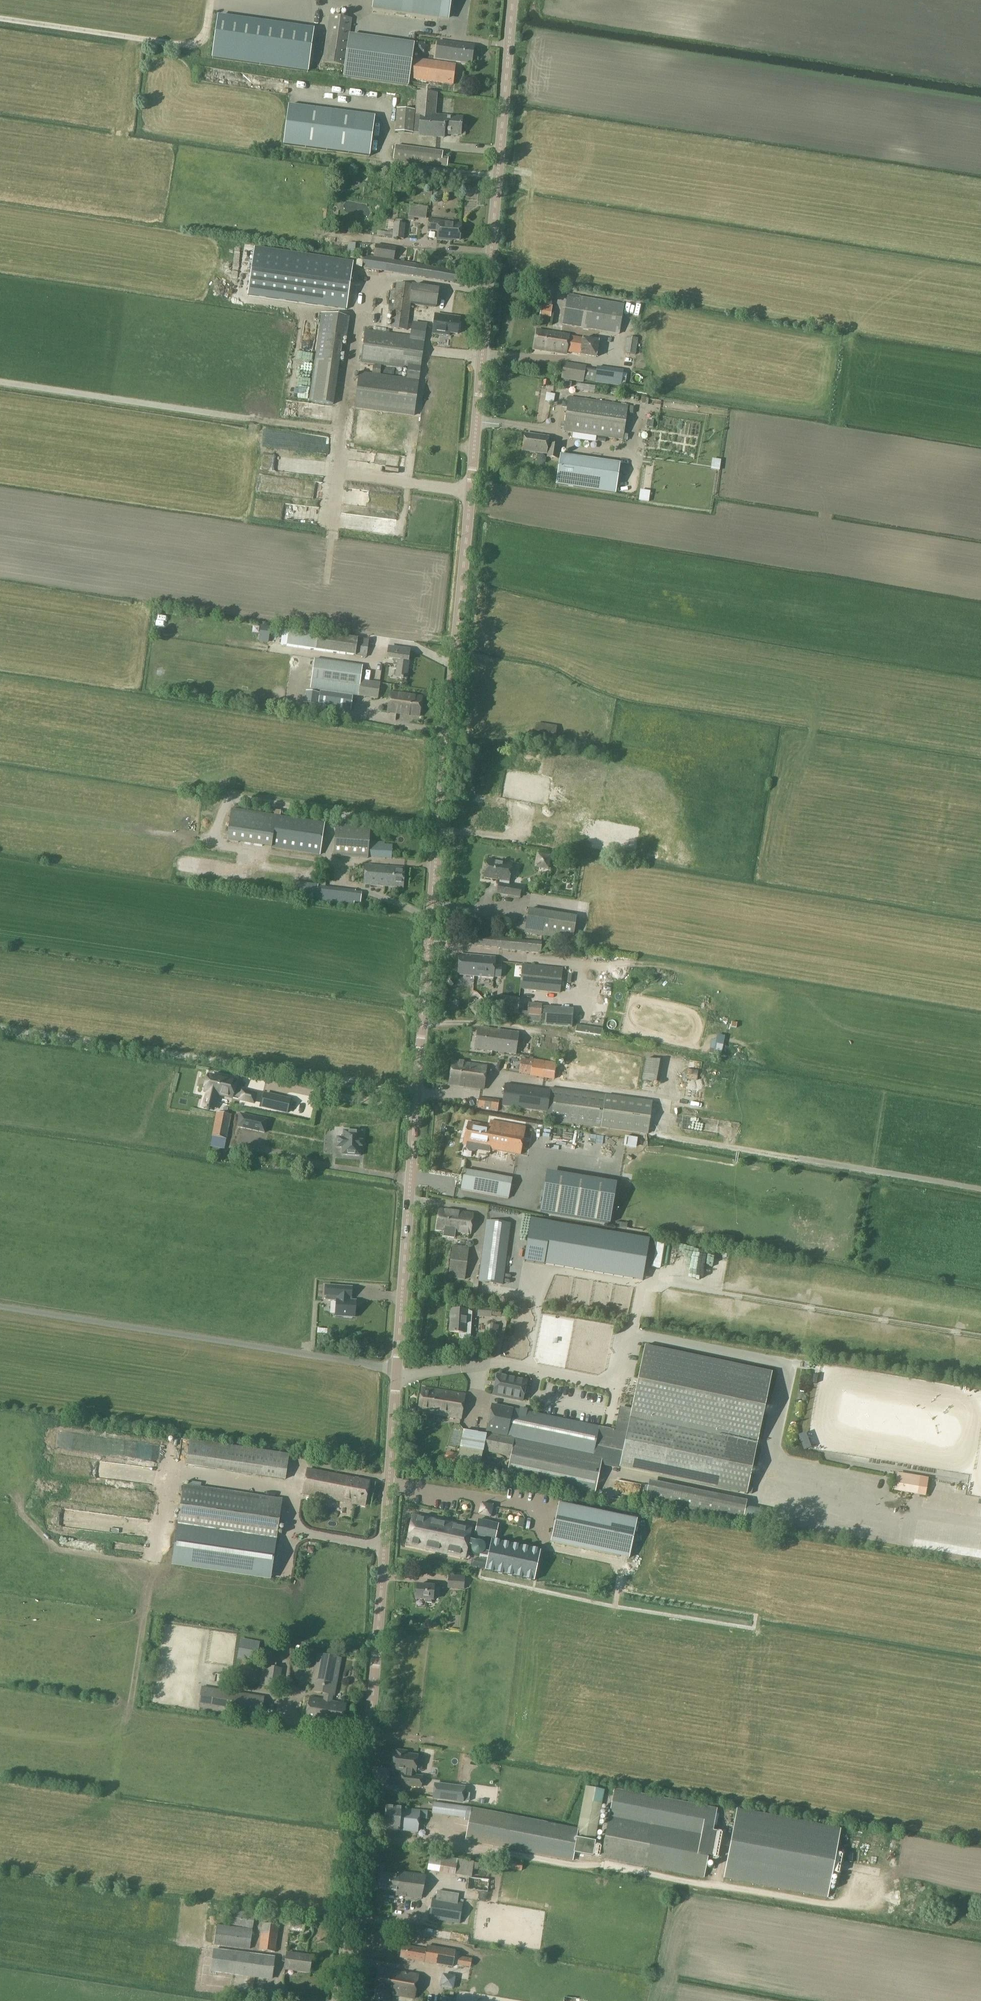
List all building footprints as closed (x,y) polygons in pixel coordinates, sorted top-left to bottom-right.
[(365,7),(441,17),(443,0),(366,0),(365,7)] [(308,73),(314,31),(217,17),(211,59),(308,73)] [(324,64),(346,67),(350,38),(352,20),(330,17),(324,64)] [(436,59),(445,60),(472,64),(475,46),(439,41),(436,59)] [(413,59),(410,79),(453,85),(456,65),(413,59)] [(444,138),(445,134),(461,135),(463,118),(436,116),(438,94),(418,93),(416,111),(415,133),(420,134),(420,136),(444,138)] [(288,106),(283,146),(370,157),(375,117),(288,106)] [(398,110),(396,132),(415,133),(416,111),(398,110)] [(449,161),(443,160),(444,153),(396,146),(395,160),(448,167),(449,161)] [(412,205),(410,218),(428,220),(430,207),(412,205)] [(438,240),(447,241),(447,239),(460,240),(461,224),(440,222),(440,220),(430,220),(429,230),(438,231),(438,240)] [(407,224),(396,223),(394,238),(406,239),(407,224)] [(377,245),(375,258),(395,261),(397,248),(377,245)] [(255,247),(247,295),(295,302),(347,309),(354,261),(320,256),(255,247)] [(365,268),(413,276),(457,283),(458,272),(367,257),(365,268)] [(397,283),(395,305),(390,304),(389,312),(394,313),(392,328),(407,330),(411,303),(436,307),(439,289),(397,283)] [(551,302),(554,290),(544,288),(542,300),(551,302)] [(580,300),(567,298),(563,325),(619,334),(624,306),(580,298),(580,300)] [(540,316),(545,321),(554,312),(549,307),(540,316)] [(442,328),(441,332),(458,334),(460,318),(443,316),(435,315),(434,327),(442,328)] [(421,370),(425,339),(427,327),(413,325),(411,337),(366,330),(362,362),(409,369),(407,380),(360,373),(356,408),(414,416),(421,370)] [(567,354),(567,352),(599,358),(600,341),(569,337),(570,335),(538,331),(535,349),(567,354)] [(627,338),(626,354),(635,355),(637,339),(627,338)] [(624,371),(598,367),(597,371),(586,369),(587,367),(564,364),(562,379),(584,382),(585,380),(595,382),(622,386),(624,371)] [(570,398),(565,432),(624,440),(629,406),(570,398)] [(524,451),(547,454),(549,438),(526,435),(524,451)] [(549,458),(559,459),(560,447),(550,446),(549,458)] [(556,485),(616,493),(620,463),(561,454),(556,485)] [(282,644),(287,645),(356,656),(356,655),(368,657),(370,641),(289,630),(284,629),(282,644)] [(404,679),(407,679),(409,661),(410,650),(390,647),(388,658),(395,660),(394,666),(398,667),(397,677),(401,679),(404,679)] [(321,691),(353,695),(359,696),(361,681),(363,666),(315,659),(311,689),(321,691)] [(380,684),(361,681),(359,696),(378,699),(380,684)] [(351,711),(353,695),(321,691),(319,706),(351,711)] [(391,693),(388,712),(420,717),(423,697),(391,693)] [(228,841),(321,855),(325,823),(233,809),(228,841)] [(368,857),(369,842),(370,828),(337,827),(335,857),(368,859),(368,857)] [(384,843),(369,842),(368,857),(383,857),(384,843)] [(551,856),(538,854),(535,867),(548,869),(551,856)] [(503,861),(503,863),(488,860),(487,869),(486,870),(485,872),(485,873),(485,874),(486,876),(485,878),(500,881),(498,894),(520,898),(522,888),(509,886),(513,863),(503,861)] [(405,868),(371,866),(367,865),(365,885),(404,888),(405,868)] [(295,883),(293,899),(355,907),(355,905),(356,894),(357,891),(295,883)] [(529,909),(526,933),(573,941),(577,917),(529,909)] [(501,949),(541,953),(541,949),(551,950),(552,944),(542,943),(542,942),(512,939),(513,939),(476,936),(475,946),(501,948),(501,949)] [(459,975),(494,978),(494,977),(501,977),(502,967),(495,966),(496,958),(460,955),(459,975)] [(523,965),(521,989),(561,993),(563,969),(523,965)] [(543,1005),(519,1003),(519,1001),(493,998),(491,1016),(505,1018),(541,1022),(543,1005)] [(481,1000),(470,1008),(476,1016),(487,1008),(481,1000)] [(603,1029),(576,1025),(575,1032),(602,1036),(603,1029)] [(478,1028),(476,1049),(516,1054),(519,1034),(478,1028)] [(647,1050),(642,1079),(658,1082),(663,1053),(647,1050)] [(533,1059),(533,1060),(522,1059),(520,1073),(531,1075),(531,1076),(554,1079),(557,1063),(533,1059)] [(453,1062),(450,1085),(484,1089),(487,1066),(453,1062)] [(215,1102),(216,1097),(217,1094),(232,1098),(233,1097),(240,1099),(240,1100),(254,1103),(256,1094),(242,1091),(242,1093),(234,1092),(236,1082),(230,1081),(230,1080),(221,1078),(221,1079),(208,1076),(205,1091),(207,1092),(207,1095),(205,1100),(204,1108),(207,1109),(207,1110),(209,1110),(209,1109),(213,1110),(215,1102)] [(653,1102),(606,1096),(551,1088),(550,1090),(506,1084),(503,1106),(548,1112),(546,1120),(602,1127),(648,1134),(653,1102)] [(287,1112),(290,1100),(276,1097),(265,1094),(262,1107),(287,1113),(287,1112)] [(499,1101),(479,1099),(478,1109),(498,1111),(499,1101)] [(227,1139),(231,1115),(217,1112),(212,1136),(227,1139)] [(238,1127),(265,1133),(268,1120),(241,1114),(238,1127)] [(469,1122),(463,1144),(468,1145),(467,1150),(469,1152),(474,1152),(477,1152),(478,1147),(520,1155),(526,1128),(491,1121),(490,1126),(469,1122)] [(361,1147),(362,1147),(363,1141),(361,1141),(362,1132),(344,1131),(344,1138),(338,1137),(337,1147),(343,1148),(342,1155),(360,1156),(361,1147)] [(475,1185),(477,1172),(465,1170),(463,1183),(475,1185)] [(616,1188),(546,1176),(540,1212),(610,1223),(616,1188)] [(437,1229),(445,1230),(444,1237),(454,1238),(455,1232),(471,1234),(473,1214),(440,1210),(437,1229)] [(643,1281),(650,1239),(531,1219),(524,1261),(643,1281)] [(487,1221),(479,1282),(503,1285),(511,1225),(487,1221)] [(326,1301),(337,1302),(336,1316),(344,1317),(344,1318),(352,1319),(352,1317),(355,1317),(356,1308),(355,1308),(355,1305),(356,1305),(356,1302),(350,1301),(350,1298),(352,1298),(352,1288),(326,1287),(325,1297),(326,1297),(326,1301)] [(478,1317),(492,1318),(493,1307),(479,1306),(478,1317)] [(468,1315),(468,1311),(451,1310),(450,1332),(458,1333),(460,1338),(471,1339),(472,1315),(468,1315)] [(499,1326),(491,1325),(489,1333),(497,1335),(499,1326)] [(643,1346),(630,1418),(629,1420),(618,1418),(615,1430),(513,1409),(514,1408),(493,1404),(492,1405),(486,1435),(463,1430),(455,1468),(478,1473),(483,1451),(511,1457),(507,1475),(596,1494),(601,1466),(619,1470),(619,1468),(747,1494),(772,1373),(643,1346)] [(492,1397),(523,1403),(528,1381),(497,1374),(492,1397)] [(422,1389),(419,1412),(461,1419),(465,1395),(422,1389)] [(303,1494),(364,1506),(369,1482),(308,1470),(303,1494)] [(928,1478),(898,1473),(895,1491),(925,1496),(928,1478)] [(172,1564),(271,1579),(283,1500),(184,1486),(172,1564)] [(559,1503),(551,1542),(619,1556),(629,1558),(637,1519),(628,1517),(559,1503)] [(481,1509),(480,1515),(492,1517),(493,1512),(481,1509)] [(414,1519),(408,1549),(466,1560),(467,1555),(469,1547),(473,1548),(473,1549),(473,1550),(473,1551),(473,1552),(473,1553),(473,1554),(473,1555),(474,1555),(474,1556),(475,1556),(475,1557),(476,1557),(476,1558),(477,1558),(478,1558),(479,1558),(480,1558),(481,1558),(482,1558),(483,1558),(490,1559),(488,1572),(536,1581),(542,1552),(493,1542),(494,1540),(497,1541),(499,1526),(479,1522),(476,1536),(471,1535),(472,1530),(414,1519)] [(447,1588),(464,1589),(465,1576),(448,1575),(447,1588)] [(418,1586),(417,1600),(417,1602),(433,1603),(434,1596),(440,1596),(441,1588),(435,1588),(435,1587),(418,1586)] [(238,1658),(256,1661),(259,1644),(241,1640),(238,1658)] [(312,1691),(326,1694),(334,1695),(341,1659),(318,1655),(312,1691)] [(281,1669),(275,1669),(276,1665),(269,1664),(269,1668),(268,1668),(265,1686),(279,1688),(281,1669)] [(199,1708),(261,1717),(264,1698),(203,1688),(199,1708)] [(333,1702),(334,1695),(326,1694),(324,1700),(310,1698),(306,1721),(343,1727),(347,1704),(333,1702)] [(394,1753),(392,1769),(405,1771),(404,1775),(403,1775),(402,1785),(421,1787),(423,1777),(414,1776),(415,1772),(416,1772),(418,1756),(407,1755),(407,1753),(397,1751),(397,1754),(394,1753)] [(435,1784),(433,1798),(463,1802),(465,1788),(435,1784)] [(575,1853),(592,1856),(605,1791),(587,1787),(578,1835),(572,1834),(573,1828),(507,1815),(468,1808),(466,1818),(465,1819),(470,1820),(466,1841),(573,1861),(575,1853)] [(615,1789),(602,1858),(704,1878),(712,1835),(723,1837),(724,1831),(713,1829),(717,1809),(615,1789)] [(387,1806),(385,1829),(400,1831),(418,1833),(420,1818),(427,1819),(428,1811),(387,1806)] [(455,1806),(454,1816),(466,1818),(468,1808),(455,1806)] [(737,1809),(724,1878),(827,1897),(840,1829),(737,1809)] [(430,1855),(428,1871),(455,1875),(457,1859),(430,1855)] [(511,1861),(509,1869),(522,1872),(523,1864),(511,1861)] [(397,1896),(422,1899),(427,1876),(400,1872),(400,1876),(381,1874),(379,1889),(398,1892),(397,1896)] [(490,1880),(469,1878),(468,1891),(488,1893),(490,1880)] [(433,1898),(429,1919),(446,1921),(460,1924),(463,1903),(458,1903),(459,1894),(437,1891),(436,1899),(433,1898)] [(229,1925),(253,1929),(255,1915),(232,1911),(229,1925)] [(290,1931),(304,1932),(306,1921),(292,1919),(290,1931)] [(260,1950),(276,1953),(279,1926),(263,1924),(260,1950)] [(215,1945),(250,1949),(253,1930),(217,1926),(215,1945)] [(402,1958),(454,1967),(457,1952),(428,1946),(427,1950),(404,1946),(402,1958)] [(211,1971),(272,1979),(275,1958),(214,1950),(211,1971)] [(285,1969),(310,1972),(312,1957),(287,1953),(285,1969)] [(380,1968),(377,1986),(389,1988),(388,1994),(391,1995),(415,1999),(419,1975),(380,1968)] [(440,1987),(453,1989),(455,1976),(442,1974),(440,1987)] [(377,1986),(376,1992),(377,1992),(375,2000),(378,2000),(390,2000),(391,1995),(388,1994),(389,1988),(377,1986)]
